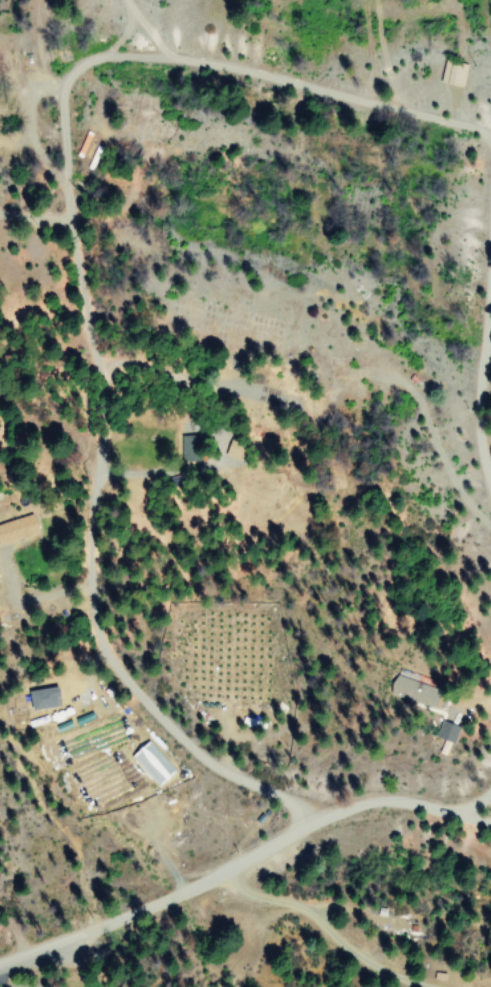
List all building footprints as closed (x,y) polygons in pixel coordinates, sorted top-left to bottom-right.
[(468,68),(452,65),(449,85),(465,87),(468,68)] [(36,530),(29,512),(0,522),(0,544),(36,530)] [(385,693),(411,702),(416,690),(402,685),(404,678),(391,674),(385,693)] [(456,726),(438,721),(433,738),(451,742),(456,726)] [(126,756),(158,787),(176,769),(143,738),(126,756)]
